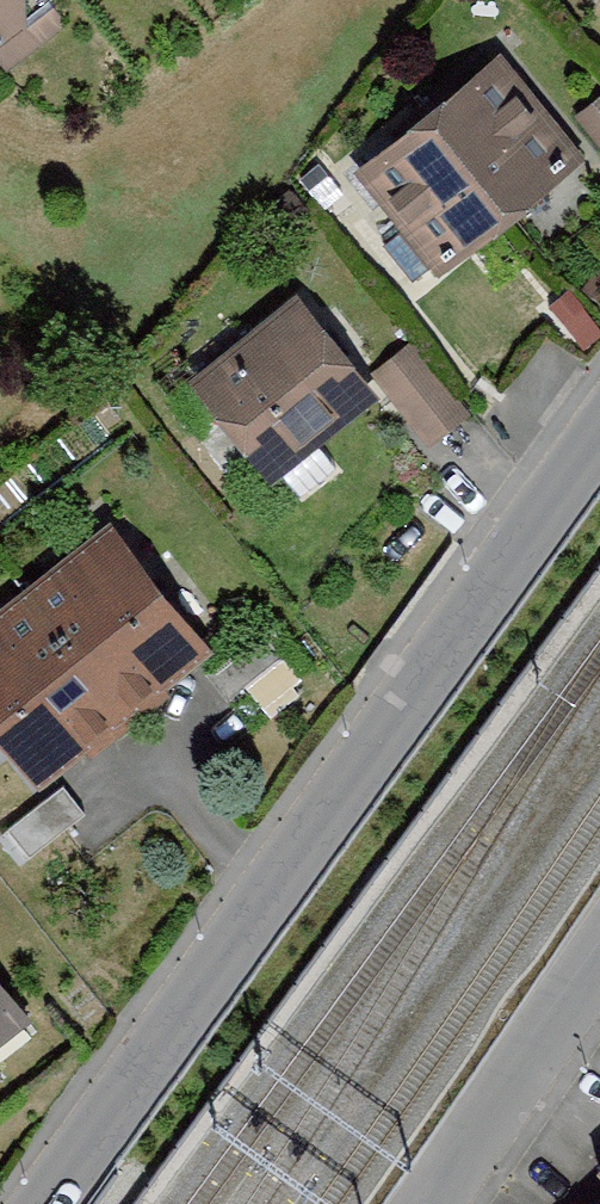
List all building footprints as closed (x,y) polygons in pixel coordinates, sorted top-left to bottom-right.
[(14,72),(107,0),(0,0),(0,53),(14,72)] [(504,79),(437,133),(514,227),(581,172),(504,79)] [(582,129),(599,153),(599,116),(582,129)] [(437,133),(365,191),(441,285),(514,227),(437,133)] [(310,313),(208,392),(282,487),(384,409),(310,313)] [(412,360),(377,390),(434,455),(469,424),(412,360)] [(43,601),(138,725),(215,664),(120,543),(43,601)] [(0,634),(0,730),(49,793),(138,725),(43,601),(0,634)] [(263,650),(213,690),(232,714),(282,675),(263,650)] [(6,848),(24,872),(86,826),(68,802),(6,848)] [(28,1033),(0,997),(0,1055),(28,1033)]
